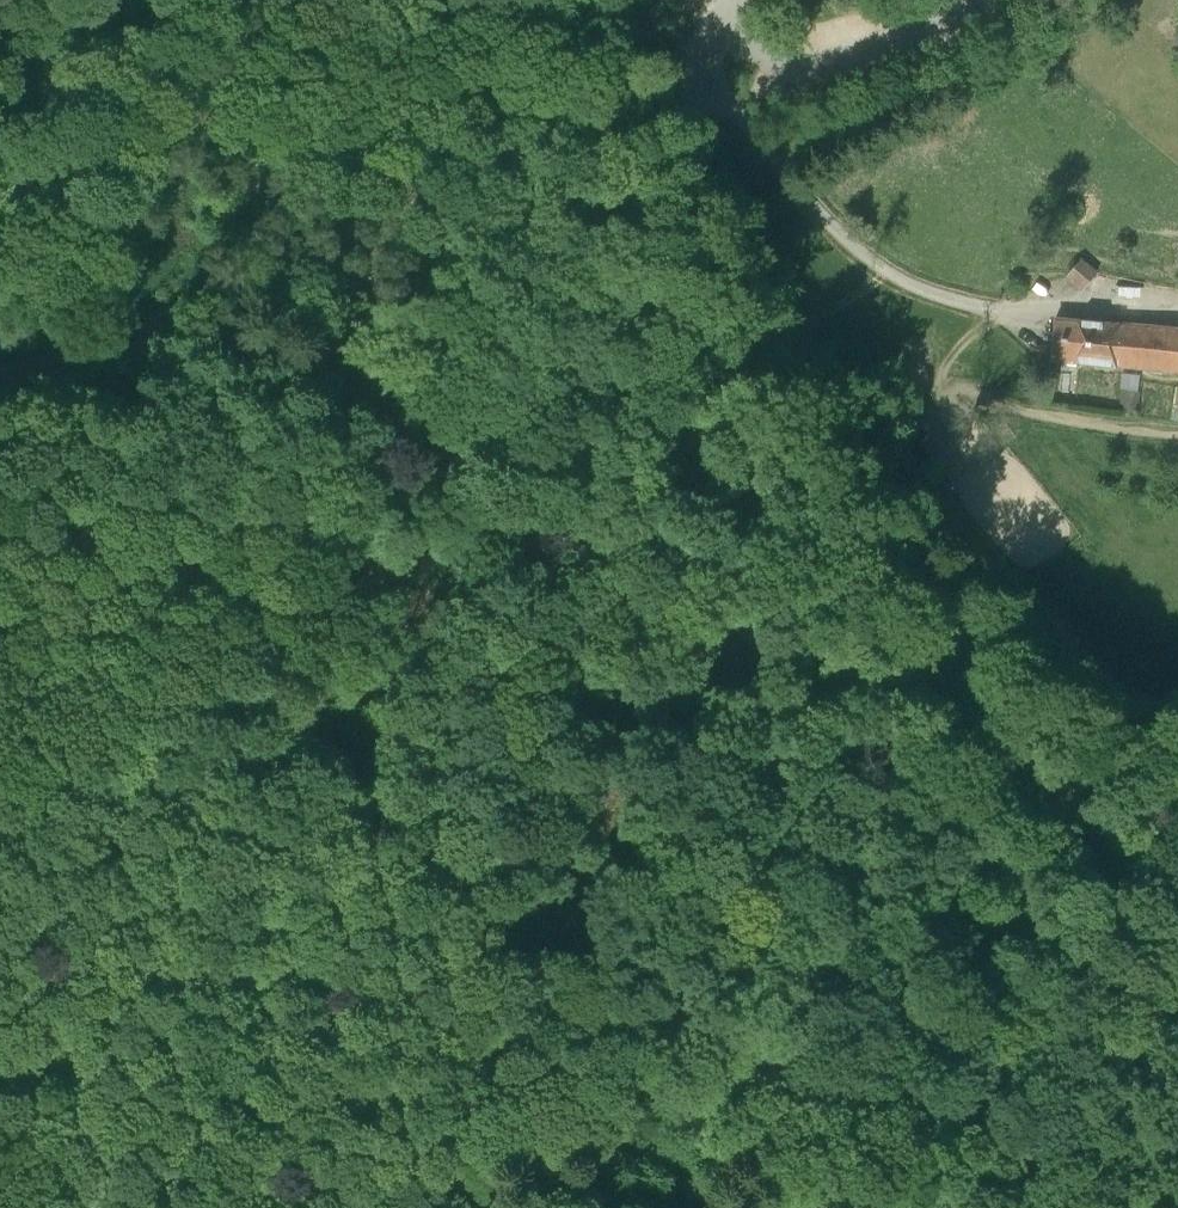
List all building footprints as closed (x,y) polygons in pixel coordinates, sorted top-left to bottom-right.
[(1082,260),(1067,277),(1083,290),(1097,273),(1082,260)] [(1057,319),(1053,361),(1177,373),(1177,330),(1057,319)]
